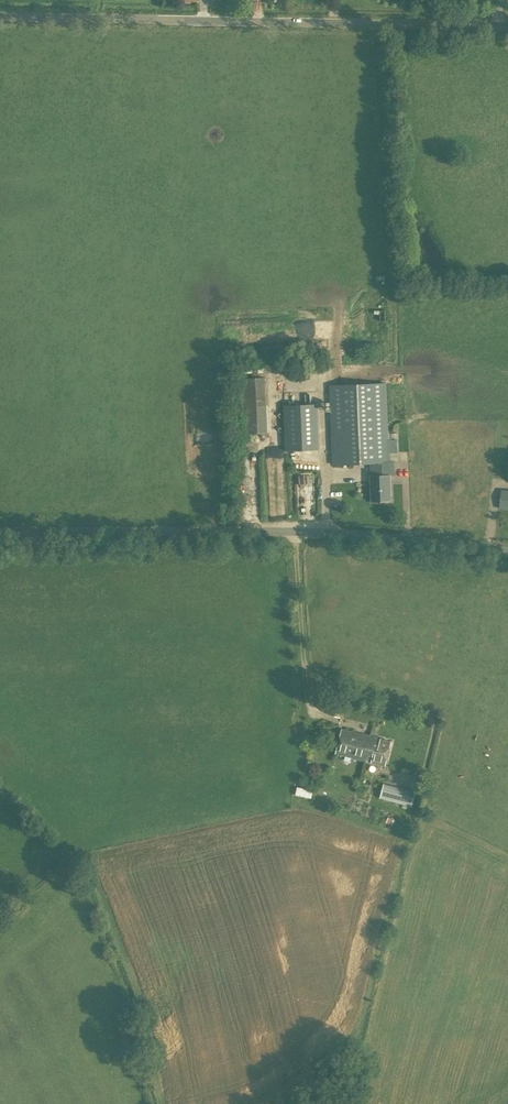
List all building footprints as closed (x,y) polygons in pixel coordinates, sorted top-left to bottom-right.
[(240,433),(267,432),(266,378),(238,379),(240,433)] [(398,461),(398,452),(397,440),(397,433),(388,433),(386,384),(330,386),(333,464),(372,463),(372,476),(371,476),(372,501),(391,500),(390,475),(395,475),(395,461),(398,461)] [(318,450),(317,404),(285,406),(287,451),(318,450)] [(507,509),(507,490),(502,489),(500,508),(507,509)] [(333,695),(330,708),(341,710),(342,711),(345,698),(333,695)] [(342,727),(336,753),(365,760),(385,765),(391,739),(371,734),(342,727)] [(411,807),(415,792),(390,785),(386,800),(411,807)] [(297,786),(295,794),(311,797),(313,789),(297,786)]
